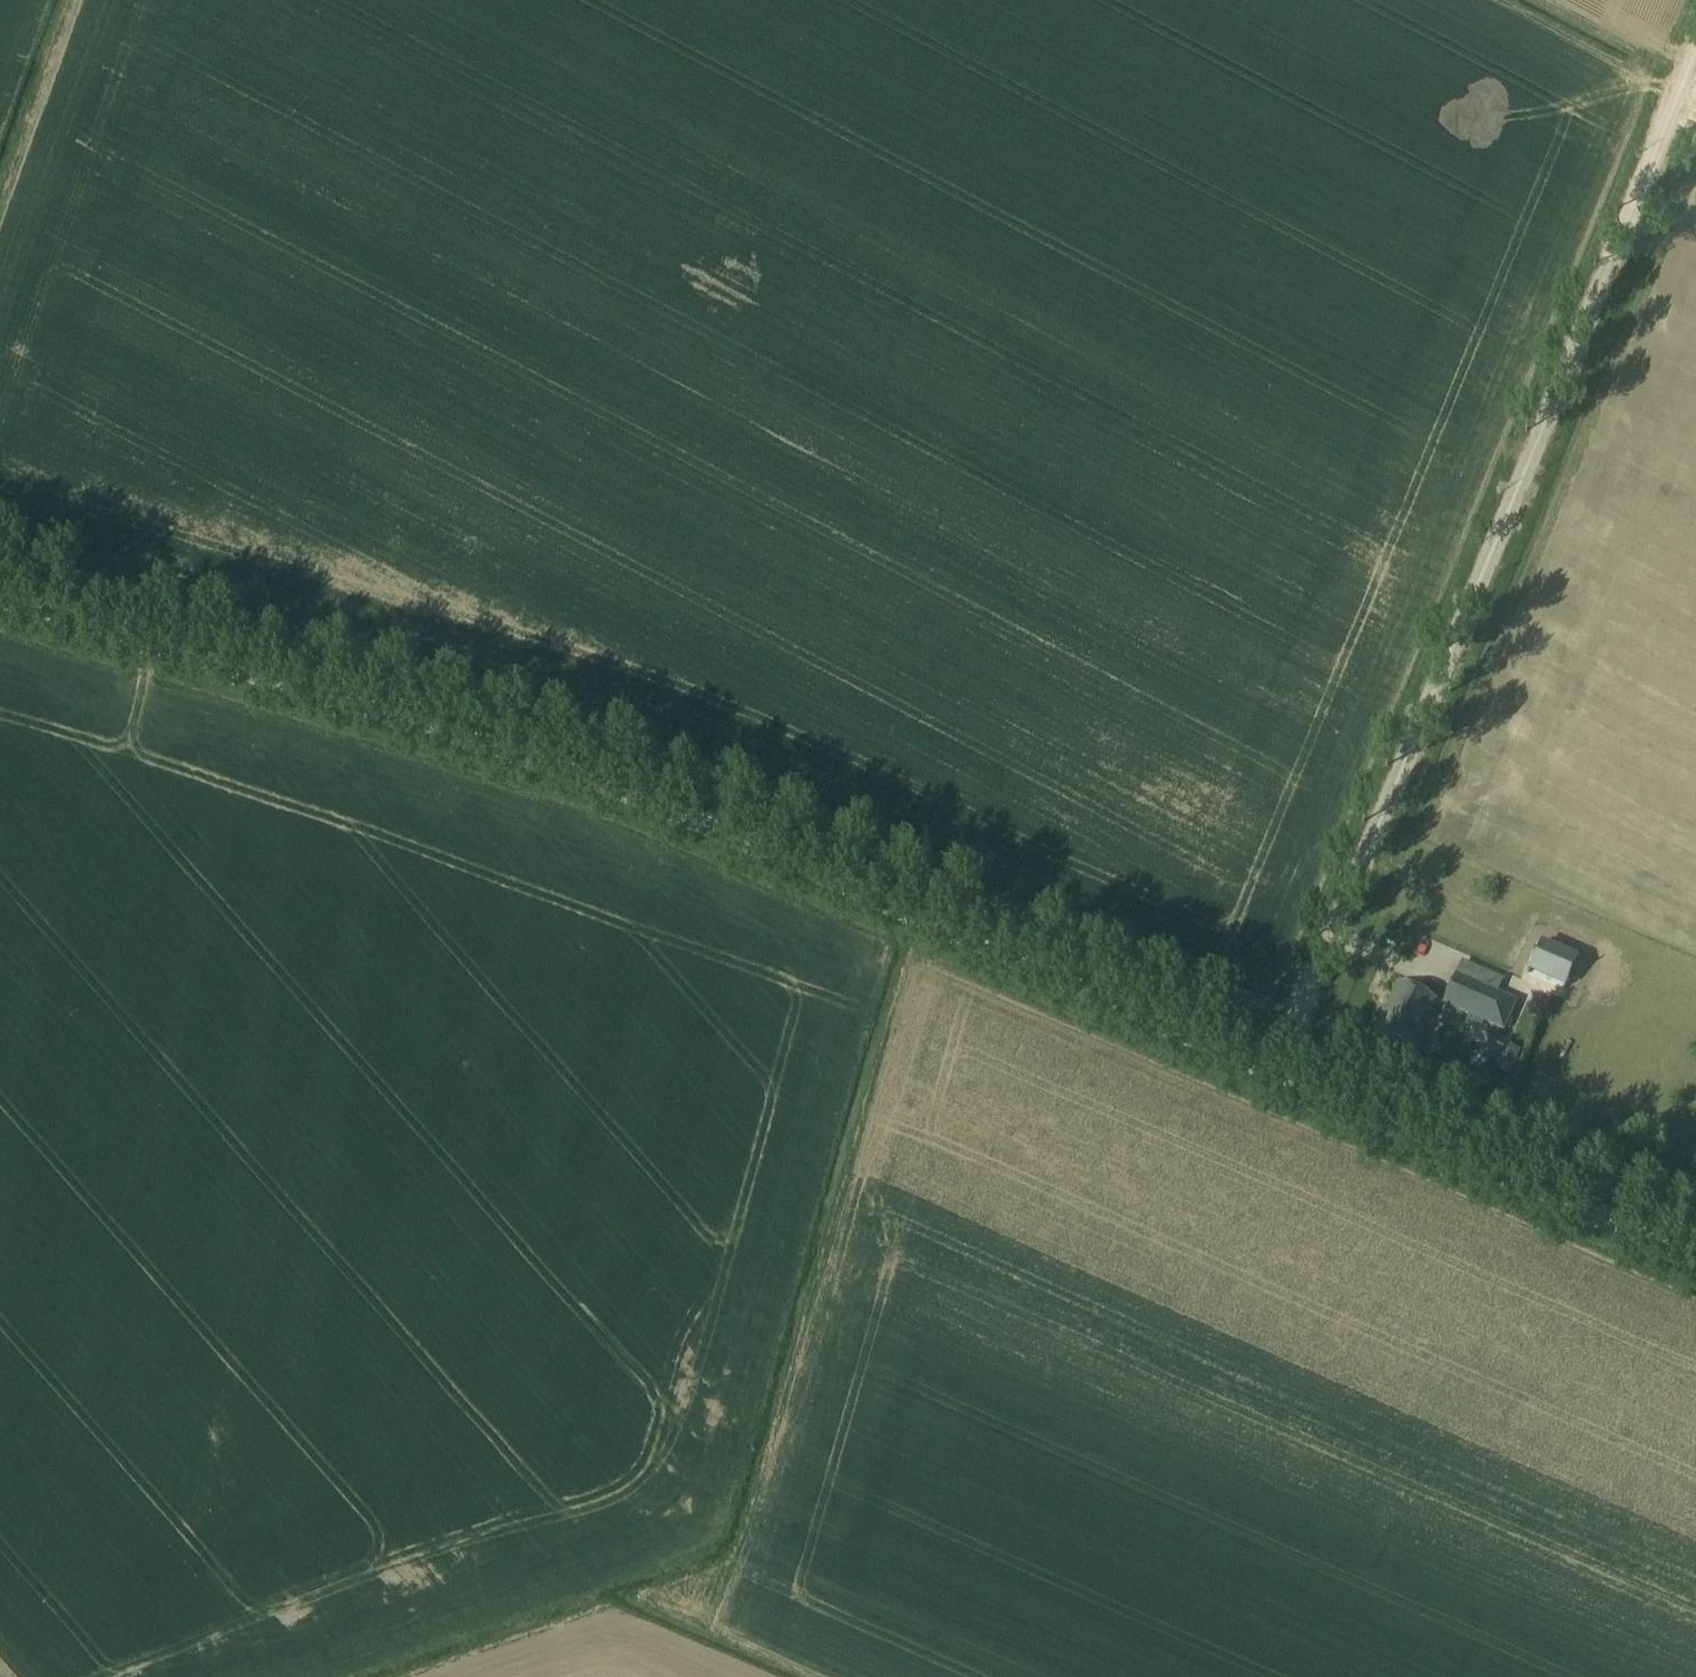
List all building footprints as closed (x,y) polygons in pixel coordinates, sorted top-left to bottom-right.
[(1504,1033),(1517,1002),(1456,975),(1442,1006),(1504,1033)] [(1374,1033),(1409,1048),(1431,999),(1396,983),(1374,1033)]
